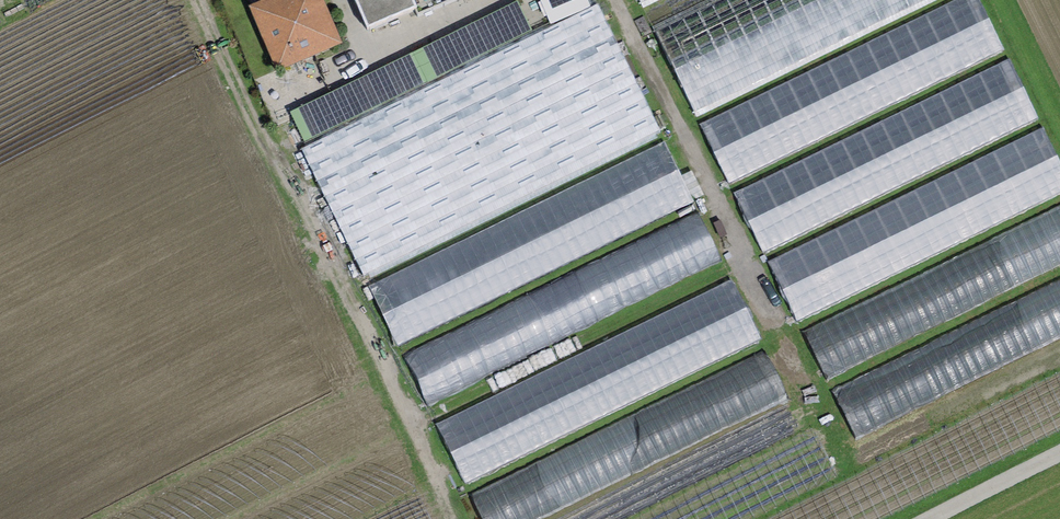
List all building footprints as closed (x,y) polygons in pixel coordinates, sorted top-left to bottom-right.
[(249,4),(276,70),(342,43),(324,0),(259,0),(249,4)] [(290,112),(305,141),(530,29),(518,0),(517,0),(290,112)] [(369,27),(417,6),(414,0),(357,0),(369,27)] [(551,24),(592,7),(589,0),(541,0),(551,24)] [(957,0),(693,0),(657,14),(693,105),(957,0)] [(1009,60),(985,0),(974,0),(701,112),(727,175),(1009,60)] [(1016,63),(736,183),(763,245),(1043,125),(1016,63)] [(770,250),(796,312),(1059,203),(1059,156),(1051,134),(770,250)] [(407,349),(428,396),(724,263),(697,202),(662,218),(668,232),(407,349)] [(803,320),(825,371),(1059,272),(1059,212),(803,320)] [(1059,340),(1059,281),(833,384),(856,434),(1059,340)] [(739,282),(437,415),(465,477),(767,344),(739,282)] [(471,480),(487,518),(513,518),(793,406),(773,358),(471,480)]
